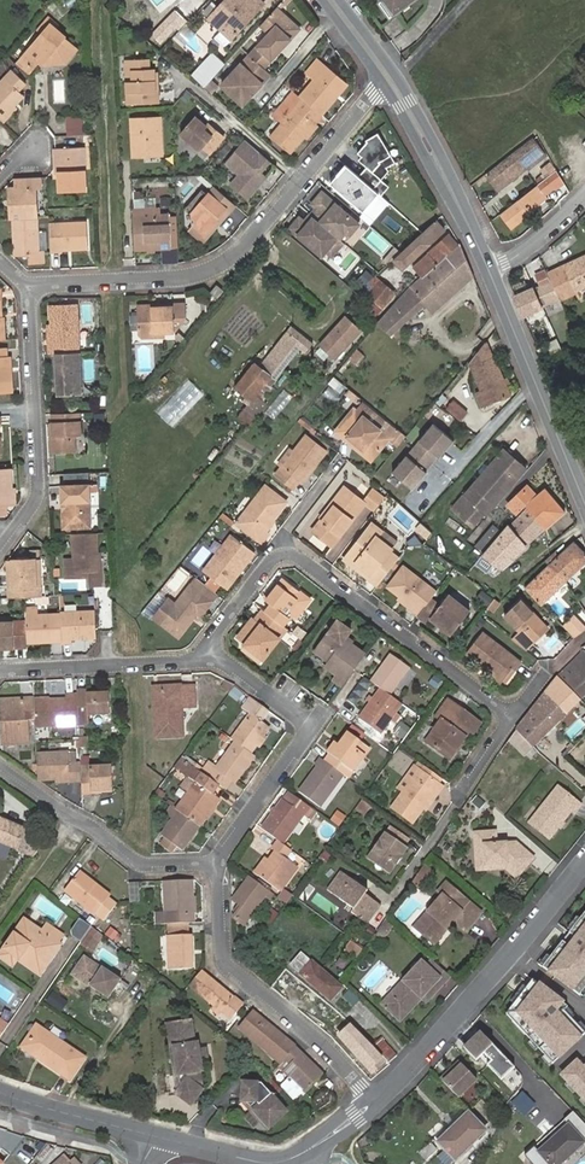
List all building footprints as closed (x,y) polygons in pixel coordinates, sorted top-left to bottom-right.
[(209,20),(221,31),(215,38),(225,47),(264,4),(260,0),(252,0),(252,1),(251,0),(227,0),(209,20)] [(380,1),(378,2),(389,17),(413,0),(380,0),(380,1)] [(269,34),(226,83),(247,102),(274,71),(268,65),(300,29),(277,8),(260,26),(269,34)] [(175,11),(153,35),(161,42),(183,18),(175,11)] [(45,63),(68,59),(81,43),(52,20),(49,23),(44,30),(21,56),(35,68),(42,61),(45,63)] [(44,30),(49,23),(46,20),(41,26),(44,30)] [(205,86),(225,64),(212,52),(192,74),(205,86)] [(127,105),(158,104),(157,91),(153,91),(152,70),(148,70),(147,60),(130,61),(131,83),(126,83),(127,105)] [(314,79),(299,97),(302,99),(320,114),(335,97),(333,95),(344,82),(319,60),(308,73),(314,79)] [(0,83),(0,115),(6,121),(19,106),(17,104),(13,101),(22,91),(20,89),(26,81),(13,69),(0,83)] [(346,84),(344,82),(333,95),(335,97),(346,84)] [(26,94),(22,91),(13,101),(17,104),(26,94)] [(315,124),(322,115),(320,114),(302,99),(271,136),(290,152),(304,136),(315,124)] [(82,135),(81,114),(65,114),(66,135),(82,135)] [(179,136),(196,151),(208,135),(202,130),(205,127),(194,118),(179,136)] [(131,158),(141,157),(141,154),(159,153),(157,119),(128,120),(131,158)] [(315,124),(304,136),(307,139),(318,126),(315,124)] [(208,135),(212,130),(206,125),(205,127),(202,130),(208,135)] [(208,135),(196,151),(198,152),(201,149),(208,155),(222,138),(214,131),(210,137),(208,135)] [(363,168),(358,174),(380,194),(388,189),(380,181),(389,172),(385,168),(395,163),(376,134),(363,141),(354,153),(359,158),(356,162),(363,168)] [(545,155),(531,138),(485,175),(499,192),(545,155)] [(271,161),(246,140),(226,163),(240,174),(231,184),(248,199),(267,177),(261,172),(271,161)] [(82,147),(54,148),(55,159),(57,159),(58,192),(69,191),(85,190),(84,173),(82,147)] [(267,177),(276,166),(271,161),(261,172),(267,177)] [(547,179),(557,171),(551,163),(542,171),(547,179)] [(347,165),(338,176),(343,180),(351,169),(347,165)] [(351,169),(343,180),(338,176),(331,184),(365,212),(380,194),(358,174),(351,169)] [(563,181),(557,171),(547,179),(545,180),(553,191),(563,181)] [(40,188),(39,177),(13,178),(15,188),(8,188),(9,200),(12,200),(12,207),(9,207),(10,219),(12,218),(35,217),(34,188),(40,188)] [(538,186),(500,215),(511,230),(532,216),(529,213),(548,199),(538,186)] [(236,207),(216,190),(210,197),(203,192),(197,199),(203,205),(199,209),(194,216),(194,228),(206,237),(216,225),(220,227),(236,207)] [(312,215),(341,240),(347,233),(350,236),(360,224),(359,224),(362,221),(354,214),(352,217),(323,193),(316,201),(318,203),(316,206),(318,208),(312,215)] [(203,205),(197,199),(192,204),(199,209),(203,205)] [(154,208),(130,210),(131,220),(155,219),(155,215),(154,208)] [(166,215),(168,250),(178,249),(177,214),(166,215)] [(312,215),(312,214),(305,222),(301,218),(292,229),(324,256),(328,251),(333,256),(345,243),(341,240),(312,215)] [(155,219),(131,220),(131,231),(132,231),(133,252),(168,250),(166,215),(155,215),(155,219)] [(37,253),(36,217),(35,217),(12,218),(13,241),(16,240),(16,254),(26,254),(27,263),(44,262),(44,252),(37,253)] [(445,230),(435,220),(424,231),(394,259),(403,269),(445,230)] [(85,221),(48,223),(49,251),(59,250),(59,248),(86,246),(85,221)] [(206,244),(220,227),(216,225),(206,237),(194,228),(191,232),(206,244)] [(341,240),(345,243),(350,236),(347,233),(341,240)] [(423,276),(457,245),(449,235),(415,266),(423,276)] [(550,251),(557,261),(571,252),(564,242),(550,251)] [(433,312),(473,275),(460,244),(411,289),(424,303),(433,312)] [(384,261),(388,264),(393,259),(401,252),(396,247),(384,261)] [(559,300),(584,288),(584,256),(547,274),(559,300)] [(534,287),(543,308),(559,300),(547,274),(544,268),(534,274),(539,285),(534,287)] [(367,285),(374,277),(367,271),(360,279),(367,285)] [(516,294),(514,296),(523,317),(543,308),(534,287),(530,279),(513,286),(516,294)] [(380,282),(369,296),(383,307),(394,293),(380,282)] [(212,294),(220,301),(227,292),(218,285),(212,294)] [(424,303),(411,289),(408,291),(401,298),(396,305),(390,312),(381,321),(379,324),(391,333),(424,303)] [(172,333),(184,320),(183,305),(182,304),(171,305),(171,308),(172,333)] [(75,305),(73,305),(49,307),(50,333),(50,341),(47,341),(47,352),(56,352),(78,351),(75,305)] [(162,333),(172,333),(171,308),(150,309),(150,306),(135,306),(135,318),(129,318),(130,329),(136,329),(136,334),(140,339),(146,338),(151,334),(162,333)] [(345,315),(321,344),(337,357),(361,329),(345,315)] [(250,400),(238,417),(249,426),(266,403),(264,401),(257,396),(267,382),(295,345),(299,348),(305,353),(312,343),(291,327),(271,353),(263,347),(252,361),(255,363),(236,389),(250,400)] [(485,344),(469,363),(481,392),(486,405),(509,396),(492,357),(491,358),(485,344)] [(539,355),(542,361),(559,349),(555,344),(539,355)] [(271,386),(299,348),(295,345),(267,382),(271,386)] [(356,365),(365,356),(357,348),(348,358),(356,365)] [(78,351),(56,352),(57,364),(54,364),(55,394),(79,393),(78,351)] [(9,395),(9,376),(5,376),(4,361),(4,352),(0,353),(0,396),(9,395)] [(331,377),(327,386),(342,393),(346,384),(331,377)] [(257,396),(264,401),(274,388),(271,386),(267,382),(257,396)] [(263,412),(273,421),(293,396),(283,388),(263,412)] [(486,405),(481,392),(477,394),(482,407),(486,405)] [(469,413),(454,401),(448,408),(463,420),(469,413)] [(355,407),(340,426),(359,441),(356,445),(372,459),(391,436),(355,407)] [(78,436),(77,412),(51,413),(51,425),(52,453),(73,452),(72,436),(78,436)] [(455,441),(434,424),(394,474),(414,490),(428,473),(427,472),(439,457),(441,458),(455,441)] [(340,426),(340,427),(338,430),(340,432),(356,445),(359,441),(340,426)] [(400,428),(395,433),(398,435),(395,439),(402,444),(410,435),(400,428)] [(296,452),(290,460),(307,473),(320,456),(325,460),(329,454),(308,438),(296,452)] [(292,449),(286,457),(290,460),(296,452),(292,449)] [(463,496),(462,496),(451,509),(473,528),(484,515),(486,516),(527,469),(504,449),(463,496)] [(307,473),(312,476),(325,460),(320,456),(307,473)] [(290,460),(286,457),(280,464),(284,467),(290,460)] [(306,485),(312,476),(307,473),(290,460),(284,467),(277,476),(296,490),(302,482),(306,485)] [(3,514),(4,505),(10,504),(9,472),(0,472),(0,515),(3,514)] [(64,488),(65,530),(91,529),(91,494),(98,494),(98,488),(92,488),(91,473),(75,474),(74,476),(67,475),(67,488),(64,488)] [(507,505),(520,518),(526,512),(543,529),(565,511),(545,489),(537,496),(528,486),(507,505)] [(313,529),(314,530),(326,521),(329,522),(352,491),(346,487),(313,529)] [(266,488),(252,505),(273,521),(287,504),(266,488)] [(385,498),(387,496),(377,489),(376,491),(385,498)] [(334,527),(359,497),(352,491),(329,522),(334,527)] [(366,502),(376,510),(385,498),(376,491),(366,502)] [(360,497),(359,497),(334,527),(335,527),(341,533),(366,502),(360,497)] [(273,521),(252,505),(240,521),(239,520),(237,523),(262,543),(268,536),(266,534),(271,528),(269,526),(271,523),(273,521)] [(568,511),(546,529),(554,539),(576,521),(568,511)] [(503,536),(484,555),(476,564),(487,574),(495,566),(501,572),(543,529),(526,512),(520,518),(503,536)] [(326,521),(314,530),(325,539),(334,527),(329,522),(326,521)] [(374,522),(356,545),(371,556),(383,540),(378,535),(383,529),(374,522)] [(420,523),(415,532),(426,540),(432,531),(420,523)] [(335,527),(334,527),(325,539),(332,545),(341,533),(335,527)] [(494,527),(476,549),(484,555),(503,536),(494,527)] [(66,557),(67,562),(67,573),(75,573),(80,572),(89,572),(101,572),(100,552),(99,533),(74,535),(75,557),(66,557)] [(233,536),(220,552),(238,566),(244,560),(247,562),(254,553),(233,536)] [(383,540),(371,556),(364,564),(373,572),(369,576),(379,583),(399,558),(390,550),(393,548),(383,540)] [(555,551),(546,560),(549,564),(566,581),(584,563),(584,554),(580,548),(575,543),(573,541),(559,555),(555,551)] [(371,556),(356,545),(346,557),(360,569),(364,564),(371,556)] [(90,585),(97,585),(105,585),(104,552),(100,552),(101,572),(89,572),(90,577),(90,580),(90,585)] [(238,566),(220,552),(204,572),(225,589),(237,575),(234,572),(238,566)] [(34,574),(33,560),(11,561),(12,576),(7,576),(7,587),(17,587),(17,596),(40,596),(39,573),(34,574)] [(238,566),(241,569),(247,562),(244,560),(238,566)] [(373,572),(364,564),(360,569),(369,576),(373,572)] [(541,605),(566,581),(549,564),(525,587),(541,605)] [(430,600),(436,593),(403,568),(388,587),(400,597),(413,606),(410,609),(418,615),(430,600)] [(208,578),(203,584),(215,593),(219,587),(208,578)] [(203,584),(198,579),(185,595),(205,611),(217,595),(215,593),(203,584)] [(285,625),(291,618),(286,614),(288,612),(292,615),(297,619),(312,600),(285,579),(268,602),(272,606),(268,612),(285,625)] [(17,587),(7,587),(8,597),(17,596),(17,587)] [(156,618),(163,623),(178,636),(194,617),(198,620),(205,611),(185,595),(178,605),(170,599),(156,618)] [(413,606),(400,597),(398,600),(410,609),(413,606)] [(418,615),(417,617),(424,622),(428,618),(447,633),(464,612),(445,598),(439,606),(430,600),(418,615)] [(495,612),(500,602),(493,598),(487,609),(495,612)] [(520,628),(511,637),(526,648),(547,628),(519,599),(504,613),(520,628)] [(266,610),(264,609),(256,619),(254,618),(239,637),(242,639),(266,610)] [(266,610),(242,639),(248,644),(265,656),(287,627),(285,625),(268,612),(266,610)] [(94,639),(94,631),(93,613),(58,615),(60,641),(60,644),(72,643),(71,639),(94,639)] [(60,641),(58,615),(25,617),(25,622),(26,637),(42,637),(43,642),(60,641)] [(574,640),(584,631),(584,628),(578,619),(565,631),(574,640)] [(339,687),(352,669),(360,659),(345,647),(347,644),(341,639),(348,631),(335,621),(325,634),(312,652),(325,662),(329,665),(326,668),(334,675),(331,680),(339,687)] [(25,622),(0,624),(0,648),(26,646),(26,642),(26,637),(25,622)] [(295,625),(291,638),(302,642),(306,628),(295,625)] [(465,647),(503,677),(519,656),(482,627),(465,647)] [(265,656),(248,644),(245,648),(261,661),(265,656)] [(345,647),(360,659),(362,655),(347,644),(345,647)] [(533,748),(538,752),(547,743),(541,738),(584,695),(584,652),(584,651),(563,673),(560,675),(516,730),(533,748)] [(388,654),(370,681),(380,688),(389,694),(408,667),(388,654)] [(232,684),(222,678),(217,684),(227,691),(232,684)] [(176,688),(176,691),(175,690),(154,692),(155,715),(152,715),(153,737),(178,736),(178,708),(192,707),(190,687),(176,688)] [(380,732),(401,702),(389,694),(380,688),(359,718),(380,732)] [(76,692),(77,696),(78,726),(88,726),(88,717),(109,716),(108,694),(87,695),(87,691),(76,692)] [(65,701),(33,702),(34,721),(35,729),(78,726),(77,696),(65,697),(65,701)] [(441,718),(426,739),(450,756),(469,728),(473,730),(480,720),(448,697),(436,714),(441,718)] [(231,739),(233,741),(249,752),(266,726),(258,720),(264,711),(246,698),(239,707),(249,713),(231,739)] [(33,702),(33,699),(24,700),(25,703),(6,704),(7,726),(2,726),(3,745),(29,744),(28,722),(34,721),(33,702)] [(351,723),(361,708),(349,699),(338,714),(351,723)] [(390,732),(402,741),(411,727),(399,719),(390,732)] [(516,730),(509,741),(524,758),(533,748),(516,730)] [(325,761),(342,773),(348,778),(368,748),(346,732),(336,745),(334,744),(327,753),(329,755),(325,761)] [(77,738),(78,748),(89,747),(88,737),(77,738)] [(199,771),(217,783),(222,787),(230,776),(234,780),(252,754),(249,752),(233,741),(215,765),(208,760),(199,771)] [(36,753),(38,779),(70,777),(70,780),(81,780),(81,776),(80,765),(76,765),(76,752),(36,753)] [(325,761),(321,759),(298,791),(319,806),(342,773),(325,761)] [(398,786),(402,789),(403,787),(405,788),(420,768),(415,764),(398,786)] [(422,800),(409,817),(414,820),(426,804),(424,802),(426,799),(428,800),(435,791),(437,792),(443,784),(438,781),(442,776),(426,764),(422,769),(420,768),(405,788),(422,800)] [(549,775),(555,769),(550,764),(544,770),(549,775)] [(193,780),(174,807),(177,810),(198,825),(219,797),(211,792),(217,783),(199,771),(193,766),(186,776),(193,780)] [(92,790),(101,790),(101,792),(112,791),(111,767),(89,768),(89,775),(81,776),(81,780),(82,796),(92,795),(92,790)] [(393,806),(409,817),(422,800),(405,788),(404,790),(393,806)] [(528,826),(547,841),(570,813),(573,816),(579,808),(557,790),(528,826)] [(307,818),(313,809),(309,807),(291,794),(286,802),(282,800),(261,829),(282,844),(283,844),(304,816),(307,818)] [(364,801),(359,808),(366,813),(371,806),(364,801)] [(198,825),(177,810),(160,833),(163,835),(157,843),(170,852),(175,844),(181,849),(198,825)] [(340,827),(347,817),(339,811),(332,821),(340,827)] [(0,818),(0,842),(34,856),(43,842),(47,837),(0,818)] [(393,825),(385,837),(392,842),(400,830),(393,825)] [(392,842),(385,837),(371,857),(390,869),(406,845),(402,843),(408,835),(400,830),(392,842)] [(475,870),(485,869),(485,863),(485,862),(505,860),(518,872),(530,859),(523,853),(524,850),(515,843),(494,844),(493,833),(473,834),(475,870)] [(292,861),(297,854),(283,844),(282,844),(275,852),(280,855),(264,878),(285,894),(304,869),(292,861)] [(532,857),(524,850),(523,853),(530,859),(532,857)] [(485,863),(485,869),(505,868),(515,876),(518,872),(505,860),(485,862),(485,863)] [(434,872),(425,866),(411,884),(420,891),(434,872)] [(368,891),(340,871),(326,890),(354,909),(351,913),(367,926),(382,906),(365,894),(368,891)] [(89,886),(92,882),(79,874),(66,892),(96,915),(97,913),(106,919),(116,905),(107,899),(89,886)] [(272,901),(276,896),(249,876),(233,899),(242,905),(234,916),(245,924),(265,896),(272,901)] [(188,922),(194,922),(191,878),(163,880),(166,924),(168,923),(188,922)] [(110,895),(92,882),(89,886),(107,899),(110,895)] [(128,883),(130,902),(140,901),(138,882),(128,883)] [(442,896),(421,920),(428,927),(423,933),(434,943),(455,921),(465,930),(481,912),(446,882),(437,892),(442,896)] [(312,906),(334,915),(338,905),(317,896),(312,906)] [(428,927),(421,920),(415,926),(423,933),(428,927)] [(189,935),(188,922),(168,923),(170,968),(193,968),(191,935),(189,935)] [(27,923),(23,930),(40,941),(44,935),(27,923)] [(548,973),(574,993),(584,979),(584,926),(548,973)] [(40,941),(23,930),(3,959),(17,968),(20,962),(43,976),(62,948),(44,935),(40,941)] [(94,949),(103,935),(96,930),(86,944),(94,949)] [(357,958),(363,947),(352,940),(346,951),(357,958)] [(340,988),(302,953),(291,965),(330,1000),(340,988)] [(90,960),(79,976),(114,1000),(126,981),(108,969),(106,971),(90,960)] [(443,983),(426,967),(422,962),(419,964),(412,972),(382,1003),(398,1020),(419,998),(424,993),(429,997),(443,983)] [(410,969),(412,972),(419,964),(416,962),(413,962),(410,965),(410,969)] [(443,983),(447,979),(430,962),(426,967),(443,983)] [(245,1003),(202,969),(189,985),(232,1019),(245,1003)] [(565,1005),(540,985),(517,1015),(560,1062),(583,1041),(558,1013),(565,1005)] [(51,990),(46,1004),(63,1011),(69,998),(51,990)] [(424,1003),(429,997),(424,993),(419,998),(424,1003)] [(374,1045),(336,1008),(330,1014),(346,1030),(339,1036),(373,1073),(386,1061),(374,1045)] [(294,1046),(255,1011),(242,1026),(270,1051),(269,1053),(281,1064),(284,1060),(294,1046)] [(12,1028),(0,1020),(0,1044),(0,1045),(12,1028)] [(191,1106),(202,1090),(200,1074),(203,1073),(202,1065),(206,1064),(209,1060),(208,1055),(204,1052),(201,1052),(199,1045),(195,1045),(191,1023),(167,1026),(170,1051),(173,1050),(177,1077),(186,1076),(187,1080),(176,1094),(191,1106)] [(45,1026),(33,1043),(49,1054),(46,1059),(76,1078),(91,1056),(45,1026)] [(480,1034),(464,1050),(476,1063),(484,1056),(491,1064),(487,1068),(502,1082),(515,1070),(480,1034)] [(374,1045),(386,1061),(389,1063),(397,1057),(381,1039),(374,1045)] [(49,1054),(33,1043),(30,1048),(46,1059),(49,1054)] [(305,1092),(322,1074),(294,1046),(284,1060),(289,1065),(284,1071),(290,1077),(281,1086),(293,1099),(303,1090),(305,1092)] [(459,1061),(440,1079),(458,1097),(477,1080),(459,1061)] [(578,1062),(561,1077),(584,1103),(584,1067),(584,1068),(578,1062)] [(243,1082),(242,1101),(256,1101),(259,1104),(253,1110),(270,1127),(287,1111),(261,1083),(243,1082)] [(438,1143),(455,1160),(486,1130),(469,1113),(438,1143)] [(540,1152),(551,1163),(560,1163),(584,1143),(569,1125),(540,1152)] [(429,1142),(418,1153),(426,1160),(437,1150),(429,1142)]
